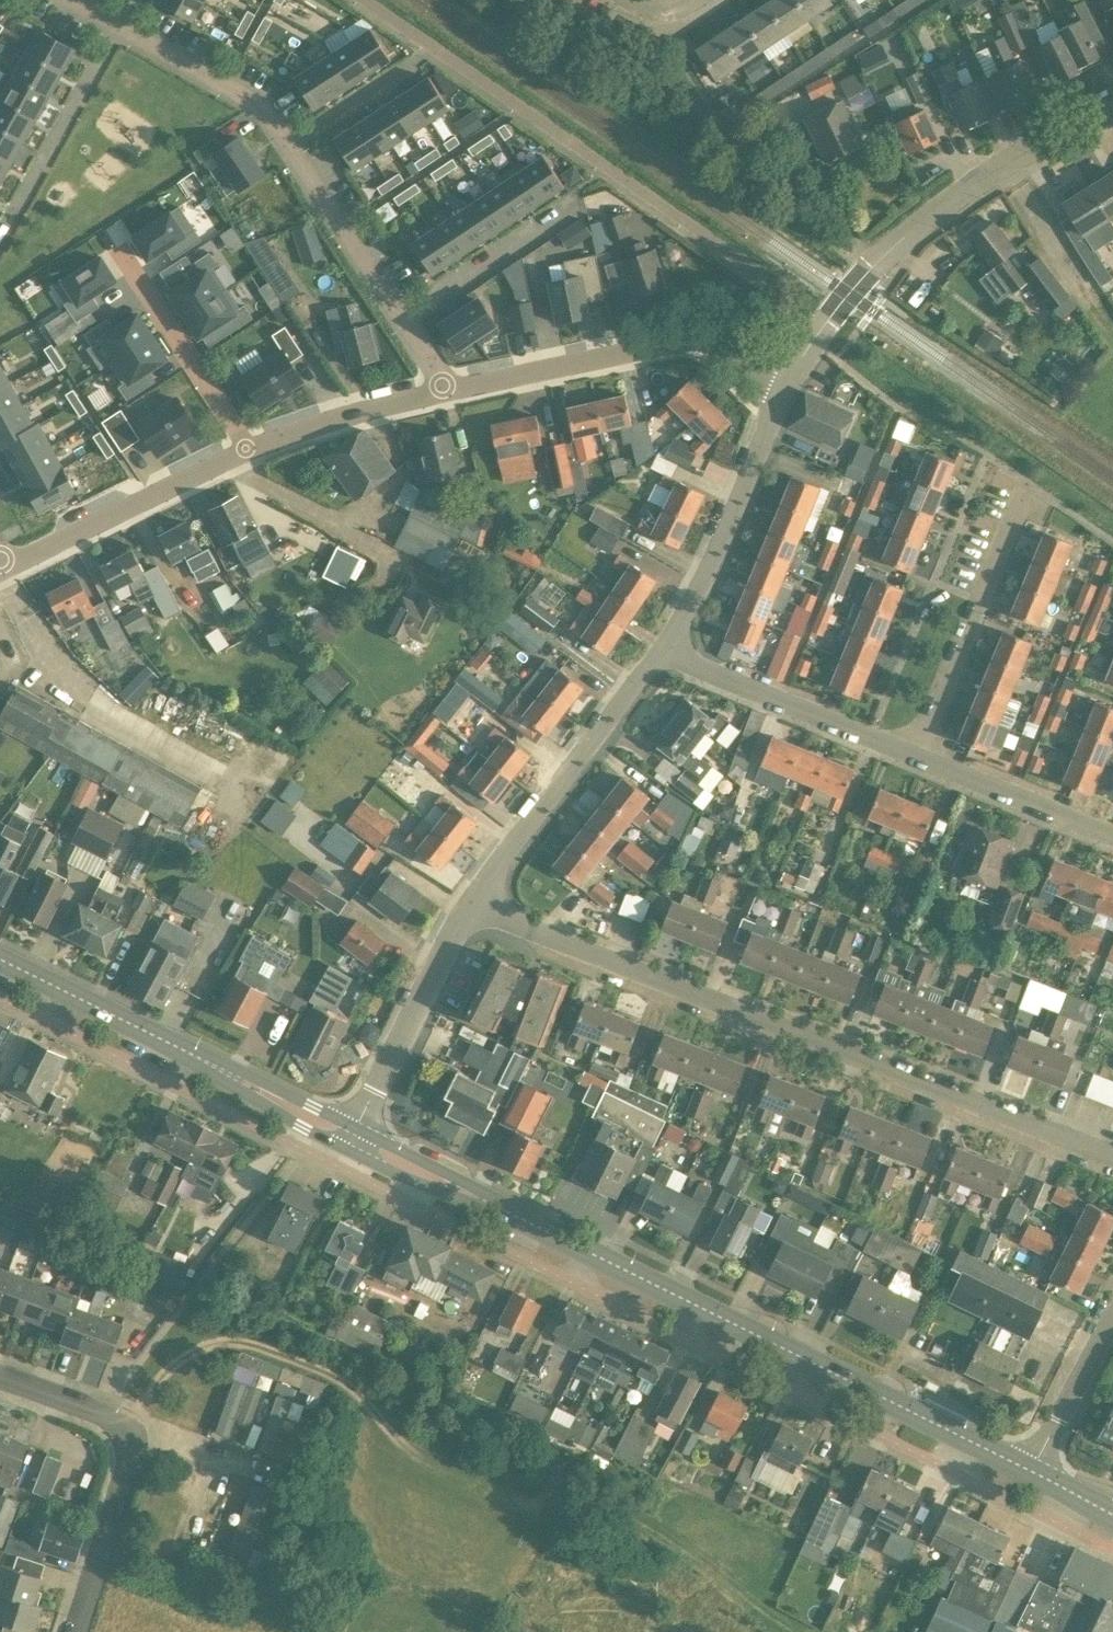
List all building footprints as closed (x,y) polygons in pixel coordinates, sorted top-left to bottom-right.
[(200,0),(162,0),(160,4),(193,22),(204,2),(200,0)] [(556,5),(549,0),(530,0),(550,14),(556,5)] [(785,34),(808,19),(795,0),(772,0),(766,5),(785,34)] [(829,0),(795,0),(808,19),(831,4),(829,0)] [(900,18),(923,3),(921,0),(907,0),(894,9),(900,18)] [(960,10),(977,0),(954,0),(960,10)] [(1061,34),(1080,72),(1101,61),(1094,46),(1105,40),(1084,0),(1080,0),(1067,7),(1074,21),(1058,29),(1061,34)] [(233,34),(240,22),(213,5),(205,18),(233,34)] [(743,19),(763,49),(785,34),(766,5),(743,19)] [(1103,11),(1112,30),(1112,6),(1103,11)] [(869,38),(900,18),(894,9),(863,29),(869,38)] [(1027,43),(1040,37),(1027,9),(1015,15),(1027,43)] [(248,11),(241,22),(249,27),(255,15),(248,11)] [(1027,46),(1013,13),(1000,19),(1014,51),(1027,46)] [(264,17),(258,29),(266,33),(272,21),(264,17)] [(721,34),(740,64),(763,49),(743,19),(721,34)] [(249,27),(241,22),(235,34),(242,38),(249,27)] [(266,33),(258,29),(252,40),(259,44),(266,33)] [(351,41),(372,73),(391,60),(370,29),(351,41)] [(41,31),(27,55),(61,74),(60,72),(69,56),(70,57),(74,51),(73,49),(41,31)] [(851,32),(826,49),(833,57),(857,41),(851,32)] [(697,50),(717,80),(740,64),(721,34),(697,50)] [(1058,83),(1080,72),(1061,34),(1039,45),(1058,83)] [(1036,94),(1021,61),(1016,63),(1004,37),(986,46),(997,72),(993,73),(1009,107),(1036,94)] [(372,73),(351,41),(332,54),(352,85),(372,73)] [(833,57),(826,49),(804,64),(810,72),(833,57)] [(352,85),(332,54),(313,66),(333,98),(352,85)] [(58,80),(61,74),(27,55),(15,77),(5,73),(49,97),(47,95),(56,79),(58,80)] [(990,116),(974,82),(963,87),(955,69),(951,61),(932,71),(943,96),(942,97),(951,116),(955,115),(962,129),(990,116)] [(810,72),(804,64),(782,79),(787,87),(810,72)] [(333,98),(313,66),(294,78),(314,110),(333,98)] [(439,71),(433,75),(447,96),(461,87),(439,71)] [(838,83),(848,101),(870,89),(860,71),(838,83)] [(919,103),(932,98),(920,71),(907,76),(919,103)] [(5,73),(0,81),(0,100),(36,120),(34,118),(43,102),(45,103),(49,97),(5,73)] [(805,87),(812,100),(836,89),(829,75),(805,87)] [(410,90),(430,121),(449,109),(429,77),(410,90)] [(782,79),(760,93),(765,101),(766,100),(787,87),(782,79)] [(886,95),(892,108),(911,100),(905,87),(886,95)] [(430,121),(410,90),(391,102),(411,134),(430,121)] [(759,92),(744,103),(750,111),(765,101),(760,93),(759,92)] [(36,120),(0,100),(0,101),(1,102),(0,104),(0,130),(23,143),(22,141),(30,125),(32,126),(36,120)] [(805,118),(825,162),(863,144),(842,100),(805,118)] [(391,102),(372,114),(392,146),(411,134),(391,102)] [(938,140),(924,109),(918,112),(913,102),(890,112),(909,154),(938,140)] [(721,111),(730,124),(742,117),(733,103),(721,111)] [(474,111),(455,124),(464,138),(483,125),(474,111)] [(392,146),(372,114),(353,127),(373,158),(392,146)] [(512,135),(505,124),(497,129),(505,140),(512,135)] [(373,158),(353,127),(334,139),(354,171),(373,158)] [(0,130),(0,160),(10,166),(9,164),(18,148),(20,149),(23,143),(0,130)] [(449,151),(460,143),(452,131),(440,138),(449,151)] [(495,141),(490,134),(479,141),(484,149),(495,141)] [(263,174),(238,138),(222,148),(215,138),(193,153),(201,164),(204,161),(211,172),(221,165),(239,191),(263,174)] [(473,156),(484,149),(479,141),(468,149),(473,156)] [(436,148),(425,156),(430,163),(441,156),(436,148)] [(430,163),(425,156),(414,163),(419,170),(430,163)] [(543,156),(524,169),(545,200),(564,187),(543,156)] [(453,159),(442,166),(447,173),(458,166),(453,159)] [(10,166),(0,160),(0,180),(5,171),(7,172),(10,166)] [(435,181),(447,173),(442,166),(431,173),(435,181)] [(573,167),(561,174),(569,186),(581,179),(573,167)] [(545,200),(524,169),(505,181),(526,212),(545,200)] [(1089,187),(1109,219),(1112,216),(1112,172),(1089,187)] [(388,181),(393,188),(404,181),(399,173),(388,181)] [(393,188),(388,181),(377,188),(382,195),(393,188)] [(508,225),(526,212),(505,181),(487,193),(508,225)] [(420,191),(415,183),(404,191),(409,198),(420,191)] [(1064,203),(1083,235),(1109,219),(1089,187),(1064,203)] [(398,206),(409,198),(404,191),(393,198),(398,206)] [(489,237),(508,225),(487,193),(468,206),(489,237)] [(384,221),(397,214),(389,200),(376,208),(384,221)] [(489,237),(468,206),(450,218),(470,249),(489,237)] [(180,207),(133,237),(148,260),(166,248),(173,259),(202,240),(180,207)] [(623,215),(605,221),(612,242),(630,236),(623,215)] [(470,249),(450,218),(431,231),(452,262),(470,249)] [(569,249),(591,234),(581,219),(559,234),(569,249)] [(971,240),(1013,292),(1027,281),(1008,257),(1016,251),(994,222),(971,240)] [(313,224),(292,231),(304,267),(325,260),(313,224)] [(432,275),(452,262),(431,231),(412,243),(432,275)] [(284,270),(263,238),(244,245),(268,281),(284,270)] [(658,271),(660,271),(654,251),(647,253),(644,242),(627,247),(631,258),(623,261),(629,280),(630,280),(636,296),(663,287),(658,271)] [(1090,243),(1078,251),(1101,287),(1112,279),(1112,271),(1106,269),(1090,243)] [(170,294),(185,316),(226,289),(213,269),(218,266),(210,252),(186,267),(194,278),(170,294)] [(605,300),(595,255),(563,261),(567,278),(549,282),(558,323),(589,317),(586,304),(605,300)] [(534,257),(524,259),(526,270),(536,269),(534,257)] [(115,281),(101,258),(54,288),(76,322),(99,307),(92,296),(115,281)] [(1070,298),(1040,259),(1022,272),(1051,312),(1070,298)] [(239,308),(226,289),(185,316),(199,338),(222,322),(230,333),(253,318),(244,305),(239,308)] [(499,331),(473,291),(446,309),(451,317),(440,324),(457,350),(476,338),(479,344),(499,331)] [(283,304),(277,294),(266,300),(273,310),(283,304)] [(536,329),(531,301),(509,306),(515,333),(536,329)] [(356,303),(338,308),(344,331),(333,334),(338,353),(344,351),(349,367),(378,360),(368,325),(362,326),(356,303)] [(292,316),(284,304),(274,311),(282,323),(292,316)] [(110,363),(111,364),(152,337),(138,315),(114,330),(107,319),(84,334),(93,347),(103,341),(115,360),(110,363)] [(282,351),(242,378),(246,384),(242,387),(253,403),(257,401),(261,408),(302,381),(290,363),(303,355),(285,327),(272,335),(282,351)] [(1003,340),(986,329),(977,341),(1011,364),(1018,355),(1001,343),(1003,340)] [(166,359),(152,337),(111,364),(124,384),(119,387),(127,400),(150,385),(143,374),(166,359)] [(51,361),(59,356),(51,345),(44,349),(51,361)] [(59,356),(51,361),(58,372),(66,367),(59,356)] [(1064,357),(1051,372),(1065,383),(1077,368),(1064,357)] [(10,383),(0,366),(0,389),(10,383)] [(664,420),(675,409),(688,423),(709,402),(688,381),(667,402),(656,412),(664,420)] [(10,383),(0,389),(0,417),(22,405),(10,383)] [(80,401),(73,390),(66,395),(73,406),(80,401)] [(790,426),(838,448),(853,414),(805,392),(790,426)] [(634,435),(625,395),(596,402),(602,431),(606,430),(608,439),(623,436),(624,442),(634,439),(638,458),(656,454),(651,431),(634,435)] [(160,455),(173,446),(171,443),(195,427),(177,399),(137,425),(156,453),(158,451),(160,455)] [(88,412),(80,401),(73,406),(80,417),(88,412)] [(594,455),(589,434),(602,431),(596,402),(567,408),(578,459),(594,455)] [(710,444),(731,423),(709,402),(688,423),(702,437),(692,448),(699,455),(710,444)] [(22,405),(0,417),(0,446),(38,425),(38,424),(33,426),(22,405)] [(102,422),(121,451),(140,439),(121,410),(102,422)] [(536,416),(491,425),(499,467),(532,460),(529,445),(542,443),(536,416)] [(38,425),(0,446),(0,447),(3,445),(15,466),(50,446),(38,425)] [(356,499),(394,470),(364,430),(326,458),(356,499)] [(108,443),(100,432),(93,437),(100,448),(108,443)] [(419,439),(422,456),(412,459),(417,484),(458,476),(449,432),(419,439)] [(730,469),(741,445),(722,437),(711,460),(730,469)] [(886,452),(897,456),(903,442),(891,438),(886,452)] [(690,446),(673,439),(664,459),(689,470),(695,456),(687,453),(690,446)] [(108,443),(100,448),(108,459),(115,454),(108,443)] [(553,489),(574,484),(566,444),(545,448),(553,489)] [(63,468),(50,446),(15,466),(27,488),(63,468)] [(927,452),(916,480),(943,491),(954,463),(927,452)] [(842,477),(847,479),(862,485),(871,465),(860,461),(858,465),(849,461),(842,477)] [(75,491),(63,468),(27,488),(40,511),(75,491)] [(659,484),(673,491),(665,508),(691,521),(704,494),(678,481),(664,474),(659,484)] [(829,492),(793,476),(781,504),(808,515),(819,519),(829,492)] [(886,483),(874,479),(869,492),(880,496),(886,483)] [(905,506),(932,517),(943,491),(916,480),(905,506)] [(591,495),(588,481),(574,484),(577,498),(591,495)] [(421,491),(411,512),(478,546),(484,523),(421,491)] [(880,496),(869,492),(863,506),(875,510),(880,496)] [(237,497),(210,510),(218,526),(214,528),(223,547),(232,542),(244,566),(271,552),(258,527),(254,529),(237,497)] [(839,513),(851,517),(856,503),(844,499),(839,513)] [(770,531),(797,542),(808,515),(781,504),(770,531)] [(894,533),(921,544),(932,517),(905,506),(894,533)] [(652,535),(678,547),(691,521),(665,508),(657,525),(643,518),(638,528),(652,535)] [(880,518),(862,511),(859,519),(877,526),(880,518)] [(478,546),(411,512),(394,547),(444,572),(439,581),(474,599),(479,589),(484,592),(486,593),(483,599),(509,614),(514,605),(515,606),(520,596),(490,580),(489,580),(488,582),(449,562),(459,542),(477,550),(478,546)] [(623,538),(630,524),(616,517),(609,531),(623,538)] [(208,549),(201,552),(199,550),(200,549),(187,523),(160,536),(173,563),(185,557),(198,583),(220,572),(208,549)] [(618,540),(600,528),(592,540),(610,552),(618,540)] [(759,557),(786,569),(797,542),(770,531),(759,557)] [(1045,532),(1033,560),(1061,571),(1072,544),(1045,532)] [(847,547),(858,551),(863,537),(852,533),(847,547)] [(882,561),(909,572),(921,544),(894,533),(887,549),(878,545),(874,558),(882,561)] [(829,539),(824,552),(834,556),(839,544),(829,539)] [(324,577),(347,587),(360,559),(338,548),(324,577)] [(507,548),(504,555),(537,571),(543,560),(525,552),(523,555),(507,548)] [(101,566),(114,590),(129,582),(140,603),(156,595),(145,574),(133,550),(101,566)] [(828,571),(834,556),(824,552),(818,566),(828,571)] [(613,564),(626,573),(615,589),(639,605),(656,580),(632,564),(619,555),(613,564)] [(1107,560),(1096,556),(1090,569),(1101,574),(1107,560)] [(759,557),(748,584),(788,601),(792,594),(793,590),(780,584),(786,569),(759,557)] [(1061,571),(1033,560),(1022,586),(1050,597),(1061,571)] [(834,577),(846,582),(851,568),(839,564),(834,577)] [(891,617),(902,589),(875,578),(865,574),(859,589),(869,593),(864,605),(891,617)] [(88,602),(90,601),(78,578),(48,594),(59,617),(61,616),(67,628),(94,614),(88,602)] [(532,599),(537,602),(551,583),(545,578),(531,598),(532,599)] [(1075,609),(1086,614),(1097,587),(1086,582),(1075,609)] [(737,611),(764,622),(770,607),(784,613),(788,601),(748,584),(737,611)] [(227,585),(209,593),(219,613),(242,602),(238,594),(232,596),(227,585)] [(1103,616),(1108,603),(1112,592),(1112,588),(1105,585),(1093,611),(1103,616)] [(1038,625),(1050,597),(1022,586),(1011,614),(1038,625)] [(577,599),(589,607),(596,598),(583,589),(577,599)] [(605,604),(599,613),(623,629),(639,605),(615,589),(605,604)] [(818,597),(806,593),(800,606),(812,611),(818,597)] [(407,634),(422,642),(442,607),(424,596),(418,607),(403,598),(384,632),(402,642),(407,634)] [(537,602),(532,599),(521,613),(550,633),(560,619),(537,602)] [(320,611),(308,636),(332,648),(353,606),(342,600),(333,618),(320,611)] [(817,618),(829,622),(834,609),(823,604),(817,618)] [(853,632),(880,643),(891,617),(864,605),(853,632)] [(800,606),(795,619),(806,624),(812,611),(800,606)] [(141,607),(120,618),(137,641),(155,632),(141,607)] [(753,650),(764,622),(737,611),(725,639),(753,650)] [(1093,643),(1103,616),(1093,611),(1082,638),(1093,643)] [(582,637),(606,654),(623,629),(599,613),(588,629),(575,620),(569,629),(582,637)] [(116,653),(137,641),(120,618),(102,628),(116,653)] [(829,622),(817,618),(812,631),(823,636),(829,622)] [(521,620),(509,635),(534,655),(546,640),(521,620)] [(1064,637),(1074,641),(1080,627),(1070,623),(1064,637)] [(842,659),(869,670),(880,643),(853,632),(852,633),(842,629),(838,639),(841,645),(846,647),(842,659)] [(228,646),(217,630),(205,637),(217,654),(228,646)] [(1004,631),(992,659),(1020,670),(1031,642),(1004,631)] [(799,638),(785,632),(780,643),(795,649),(799,638)] [(278,634),(268,636),(270,646),(280,645),(278,634)] [(1062,647),(1059,655),(1067,658),(1070,650),(1062,647)] [(470,664),(480,672),(493,656),(483,648),(470,664)] [(1051,667),(1062,671),(1067,658),(1059,655),(1055,653),(1051,667)] [(1070,667),(1082,671),(1087,657),(1075,653),(1070,667)] [(805,676),(810,662),(800,658),(795,672),(805,676)] [(773,659),(766,675),(781,681),(788,665),(773,659)] [(830,686),(857,698),(869,670),(842,659),(830,686)] [(1020,670),(992,659),(981,686),(1009,697),(1020,670)] [(328,705),(349,682),(326,660),(304,684),(328,705)] [(553,679),(542,693),(541,693),(565,711),(583,688),(571,679),(548,660),(541,669),(553,679)] [(150,680),(157,674),(150,666),(143,672),(150,680)] [(455,681),(470,693),(494,711),(504,699),(465,668),(455,681)] [(1087,685),(1066,676),(1062,687),(1056,702),(1068,706),(1072,692),(1082,697),(1087,685)] [(141,696),(131,685),(123,692),(133,703),(141,696)] [(63,712),(17,686),(8,701),(0,696),(0,727),(41,750),(119,794),(146,810),(147,809),(181,828),(202,788),(63,712)] [(1009,697),(981,686),(970,712),(998,723),(1009,697)] [(511,707),(546,734),(565,711),(541,693),(530,707),(518,698),(511,707)] [(1039,694),(1034,708),(1045,713),(1051,698),(1039,694)] [(712,720),(685,699),(669,719),(708,750),(714,741),(729,722),(718,713),(712,720)] [(444,700),(433,713),(446,723),(457,710),(444,700)] [(1086,730),(1112,740),(1112,739),(1112,708),(1098,702),(1086,730)] [(1040,726),(1045,713),(1034,708),(1028,721),(1040,726)] [(959,740),(986,751),(998,723),(970,712),(959,740)] [(1056,732),(1061,720),(1050,715),(1045,728),(1056,732)] [(651,742),(659,746),(690,771),(702,781),(713,767),(701,759),(708,750),(669,719),(651,742)] [(489,737),(501,746),(489,761),(511,778),(530,755),(507,737),(495,728),(489,737)] [(1075,756),(1102,766),(1112,740),(1086,730),(1075,756)] [(759,739),(744,733),(730,771),(732,772),(737,765),(747,772),(759,739)] [(1022,734),(1016,748),(1027,753),(1032,738),(1022,734)] [(788,775),(789,775),(801,748),(772,736),(754,778),(782,790),(788,775)] [(450,765),(422,742),(412,754),(441,777),(450,765)] [(816,787),(828,759),(801,748),(789,775),(816,787)] [(1027,753),(1016,748),(1011,762),(1021,766),(1027,753)] [(413,757),(406,752),(400,760),(407,765),(413,757)] [(1044,760),(1034,756),(1028,770),(1038,774),(1044,760)] [(1090,794),(1102,766),(1075,756),(1064,784),(1090,794)] [(671,778),(678,765),(663,758),(656,770),(671,778)] [(837,812),(854,770),(828,759),(816,787),(833,793),(827,808),(837,812)] [(471,784),(493,802),(511,778),(489,761),(477,775),(466,766),(459,775),(471,784)] [(695,800),(703,790),(682,773),(674,783),(695,800)] [(623,778),(606,800),(630,820),(648,797),(623,778)] [(73,804),(88,810),(99,786),(85,779),(73,804)] [(277,794),(293,806),(304,790),(288,779),(277,794)] [(868,817),(895,828),(907,800),(880,788),(868,817)] [(678,818),(688,806),(671,791),(661,804),(678,818)] [(137,827),(146,810),(119,794),(109,812),(137,827)] [(796,808),(807,812),(812,798),(801,794),(796,808)] [(446,814),(436,827),(435,828),(458,846),(477,822),(442,795),(434,805),(446,814)] [(277,798),(261,819),(281,833),(297,813),(277,798)] [(16,799),(11,811),(32,819),(37,807),(16,799)] [(630,820),(606,800),(589,822),(613,841),(630,820)] [(934,811),(907,800),(895,828),(923,840),(934,811)] [(378,848),(396,825),(363,801),(346,824),(378,848)] [(667,831),(677,819),(660,805),(650,817),(667,831)] [(732,811),(721,806),(717,816),(727,821),(732,811)] [(72,843),(91,852),(108,817),(90,808),(72,843)] [(963,831),(969,817),(957,813),(952,826),(963,831)] [(17,874),(10,870),(27,835),(24,834),(30,823),(14,815),(9,826),(6,824),(1,835),(0,834),(0,902),(2,903),(17,874)] [(141,842),(149,846),(162,821),(155,816),(141,842)] [(124,825),(108,817),(91,852),(107,860),(124,825)] [(681,852),(694,857),(704,832),(713,836),(717,824),(702,817),(698,825),(693,823),(681,852)] [(440,869),(458,846),(435,828),(436,827),(424,818),(412,833),(411,832),(405,841),(440,869)] [(613,841),(589,822),(572,843),(596,863),(613,841)] [(321,844),(362,875),(378,853),(337,823),(321,844)] [(720,847),(738,853),(746,832),(728,825),(720,847)] [(955,871),(975,878),(992,834),(971,826),(955,871)] [(40,828),(29,850),(44,857),(55,835),(40,828)] [(1012,841),(992,834),(975,878),(995,886),(1012,841)] [(631,841),(618,857),(628,866),(634,858),(637,861),(644,852),(631,841)] [(554,866),(578,885),(596,863),(572,843),(554,866)] [(867,859),(881,865),(886,852),(872,846),(867,859)] [(839,858),(849,861),(852,853),(843,849),(839,858)] [(647,870),(655,861),(644,852),(637,861),(634,858),(628,866),(652,886),(658,878),(647,870)] [(900,858),(886,852),(881,865),(895,871),(900,858)] [(781,881),(814,893),(825,867),(807,859),(799,878),(785,873),(781,881)] [(1042,888),(1070,899),(1081,870),(1054,859),(1042,888)] [(330,888),(337,878),(320,865),(312,875),(330,888)] [(312,907),(326,887),(296,867),(283,887),(312,907)] [(420,893),(387,868),(378,879),(372,874),(365,884),(363,883),(357,892),(365,898),(398,923),(420,893)] [(1081,870),(1070,899),(1085,906),(1082,915),(1092,919),(1096,910),(1108,881),(1081,870)] [(42,871),(22,913),(45,924),(66,883),(42,871)] [(112,892),(119,877),(106,871),(99,886),(98,885),(87,907),(79,903),(63,933),(85,944),(112,892)] [(130,877),(124,874),(121,880),(127,883),(130,877)] [(704,875),(700,887),(717,893),(721,882),(712,878),(704,875)] [(203,920),(216,895),(188,880),(174,904),(203,920)] [(1108,881),(1096,910),(1112,917),(1112,883),(1108,881)] [(605,908),(615,896),(598,882),(588,894),(605,908)] [(695,898),(703,901),(712,905),(717,893),(700,887),(695,898)] [(989,924),(1011,932),(1025,895),(1003,887),(989,924)] [(132,907),(145,914),(154,897),(141,891),(132,907)] [(123,898),(112,892),(85,944),(105,954),(120,923),(113,920),(123,898)] [(289,899),(277,892),(272,900),(285,907),(289,899)] [(620,913),(631,918),(639,898),(628,893),(620,913)] [(650,902),(639,898),(631,918),(642,922),(650,902)] [(661,929),(688,940),(699,912),(672,901),(661,929)] [(779,918),(797,925),(802,913),(784,906),(779,918)] [(727,922),(699,912),(688,940),(716,950),(720,939),(727,922)] [(1027,924),(1055,935),(1060,923),(1033,912),(1027,924)] [(751,932),(740,960),(768,971),(779,943),(783,933),(775,929),(770,928),(773,920),(759,915),(752,932),(751,932)] [(779,918),(775,929),(783,933),(793,936),(797,925),(779,918)] [(165,919),(154,940),(188,959),(200,937),(165,919)] [(342,942),(369,962),(385,941),(358,921),(352,929),(339,919),(331,930),(344,939),(342,942)] [(1081,947),(1086,934),(1060,923),(1055,935),(1081,947)] [(837,927),(833,939),(851,946),(855,934),(837,927)] [(863,959),(875,964),(885,938),(873,933),(863,959)] [(1101,940),(1086,934),(1081,947),(1096,953),(1101,940)] [(226,991),(230,993),(221,1010),(248,1025),(265,993),(278,971),(282,973),(291,958),(252,936),(239,958),(245,961),(236,977),(234,976),(226,991)] [(997,966),(1010,970),(1020,942),(1007,938),(997,966)] [(188,959),(154,940),(152,939),(150,945),(127,988),(162,1007),(185,964),(188,959)] [(851,946),(833,939),(828,951),(846,957),(851,946)] [(779,943),(768,971),(795,981),(806,953),(779,943)] [(914,947),(905,968),(913,972),(913,973),(921,976),(922,972),(930,975),(937,957),(914,947)] [(806,953),(795,981),(821,992),(832,963),(806,953)] [(511,1048),(531,1059),(539,1044),(544,1046),(568,984),(538,972),(535,978),(526,974),(527,972),(497,957),(466,1015),(497,1031),(505,1014),(519,1020),(513,1034),(517,1035),(511,1048)] [(1107,962),(1102,975),(1112,979),(1112,964),(1107,962)] [(834,964),(832,963),(821,992),(849,1002),(860,974),(834,964)] [(293,1047),(326,1064),(349,1019),(337,1007),(353,978),(330,966),(311,1001),(315,1003),(293,1047)] [(921,976),(913,973),(909,982),(916,985),(924,988),(925,987),(930,975),(922,972),(921,976)] [(1011,981),(998,976),(995,985),(1007,990),(1011,981)] [(884,984),(874,1012),(902,1023),(916,985),(909,982),(902,979),(898,989),(884,984)] [(971,979),(966,991),(984,998),(989,986),(971,979)] [(1048,987),(1030,980),(1020,1007),(1037,1014),(1048,987)] [(916,985),(902,1023),(928,1033),(939,1005),(928,1001),(931,990),(924,988),(916,985)] [(301,1013),(307,1001),(286,989),(279,1001),(301,1013)] [(966,991),(962,1002),(962,1003),(969,1006),(979,1010),(984,998),(966,991)] [(1097,1026),(1104,1008),(1070,995),(1063,1013),(1097,1026)] [(939,1005),(928,1033),(955,1044),(966,1016),(969,1006),(962,1003),(962,1002),(956,999),(952,1010),(939,1005)] [(580,1050),(586,1036),(600,1041),(612,1013),(584,1003),(573,1031),(568,1045),(580,1050)] [(966,1016),(955,1044),(983,1055),(994,1027),(979,1021),(983,1012),(979,1010),(969,1006),(966,1016)] [(1046,1022),(1063,1029),(1068,1016),(1050,1010),(1046,1022)] [(628,1052),(639,1024),(612,1013),(600,1041),(614,1047),(609,1061),(622,1067),(628,1052)] [(1063,1029),(1046,1022),(1041,1033),(1049,1037),(1059,1041),(1063,1029)] [(10,1029),(0,1024),(0,1049),(10,1029)] [(373,1038),(357,1030),(351,1043),(367,1050),(373,1038)] [(1018,1036),(1007,1064),(1035,1075),(1046,1046),(1049,1037),(1041,1033),(1032,1030),(1028,1039),(1018,1036)] [(660,1081),(666,1066),(680,1072),(691,1044),(664,1033),(647,1076),(660,1081)] [(1046,1046),(1035,1075),(1062,1085),(1073,1057),(1064,1053),(1067,1044),(1059,1041),(1049,1037),(1046,1046)] [(65,1098),(49,1090),(66,1057),(30,1040),(5,1089),(57,1115),(65,1098)] [(475,1081),(457,1071),(447,1092),(443,1089),(435,1106),(447,1112),(445,1114),(484,1134),(499,1105),(506,1109),(532,1060),(498,1042),(493,1052),(490,1051),(475,1081)] [(696,1078),(707,1083),(718,1055),(691,1044),(680,1072),(696,1078)] [(746,1065),(718,1055),(707,1083),(735,1093),(746,1065)] [(459,1070),(475,1078),(481,1066),(465,1058),(459,1070)] [(590,1072),(610,1080),(617,1083),(620,1073),(593,1062),(590,1072)] [(579,1084),(604,1095),(609,1084),(585,1072),(579,1084)] [(621,1072),(620,1073),(617,1083),(629,1088),(633,1077),(621,1072)] [(767,1123),(772,1108),(787,1114),(798,1086),(770,1075),(759,1103),(753,1118),(767,1123)] [(1095,1075),(1087,1095),(1098,1099),(1105,1079),(1095,1075)] [(1098,1099),(1108,1104),(1112,1091),(1112,1083),(1111,1082),(1105,1079),(1098,1099)] [(610,1080),(609,1084),(604,1095),(593,1117),(603,1122),(576,1178),(615,1197),(622,1184),(635,1190),(656,1147),(653,1145),(666,1120),(663,1119),(668,1107),(629,1088),(617,1083),(610,1080)] [(809,1139),(825,1096),(798,1086),(787,1114),(801,1120),(796,1134),(800,1136),(797,1145),(806,1148),(809,1139)] [(516,1091),(500,1124),(504,1126),(514,1131),(506,1149),(507,1149),(500,1163),(527,1177),(534,1163),(536,1164),(545,1146),(532,1140),(547,1108),(516,1091)] [(700,1104),(707,1107),(710,1100),(694,1094),(689,1105),(698,1108),(700,1104)] [(703,1120),(707,1107),(700,1104),(698,1108),(689,1105),(686,1114),(695,1117),(703,1120)] [(846,1154),(852,1140),(866,1146),(877,1116),(850,1106),(845,1118),(833,1149),(846,1154)] [(155,1142),(188,1159),(204,1127),(190,1120),(190,1121),(170,1111),(155,1142)] [(893,1156),(904,1127),(877,1116),(866,1146),(893,1156)] [(670,1124),(664,1136),(679,1144),(685,1131),(670,1124)] [(204,1127),(188,1159),(202,1165),(194,1182),(214,1192),(237,1144),(218,1134),(204,1127)] [(932,1138),(904,1127),(893,1156),(920,1167),(932,1138)] [(701,1145),(698,1140),(691,1140),(688,1145),(691,1151),(698,1151),(701,1145)] [(952,1196),(957,1181),(972,1187),(984,1158),(956,1147),(939,1191),(952,1196)] [(713,1180),(726,1186),(739,1157),(729,1152),(726,1151),(713,1180)] [(782,1157),(776,1154),(774,1160),(780,1163),(782,1157)] [(994,1212),(1011,1169),(984,1158),(972,1187),(987,1193),(982,1207),(994,1212)] [(163,1166),(148,1159),(142,1173),(156,1180),(163,1166)] [(738,1159),(726,1186),(723,1192),(736,1199),(753,1166),(740,1159),(738,1159)] [(813,1180),(828,1185),(835,1166),(820,1160),(813,1180)] [(150,1198),(167,1206),(171,1198),(177,1186),(184,1170),(167,1162),(150,1198)] [(643,1206),(641,1210),(643,1210),(665,1222),(680,1192),(687,1176),(673,1169),(661,1163),(652,1181),(654,1182),(643,1206)] [(899,1169),(881,1163),(876,1177),(884,1181),(885,1177),(894,1180),(899,1169)] [(115,1213),(130,1183),(102,1169),(87,1199),(115,1213)] [(804,1174),(796,1171),(793,1179),(801,1182),(804,1174)] [(788,1181),(777,1176),(774,1184),(776,1189),(782,1192),(788,1181)] [(872,1186),(889,1193),(894,1180),(885,1177),(884,1181),(876,1177),(872,1186)] [(1028,1204),(1040,1209),(1050,1184),(1038,1179),(1028,1204)] [(290,1182),(282,1197),(287,1200),(268,1238),(297,1252),(316,1214),(319,1215),(326,1200),(290,1182)] [(700,1182),(692,1199),(680,1192),(665,1222),(688,1233),(702,1205),(704,1206),(713,1188),(700,1182)] [(801,1189),(789,1183),(783,1194),(795,1200),(801,1189)] [(1070,1210),(1076,1197),(1057,1187),(1051,1200),(1070,1210)] [(915,1218),(929,1223),(939,1198),(925,1192),(915,1218)] [(713,1245),(711,1250),(723,1256),(725,1251),(736,1257),(744,1240),(755,1219),(759,1210),(736,1199),(729,1214),(727,1214),(712,1244),(713,1245)] [(1019,1222),(1026,1209),(1014,1202),(1007,1215),(1019,1222)] [(1088,1203),(1076,1228),(1104,1242),(1112,1224),(1112,1215),(1088,1203)] [(783,1244),(768,1273),(793,1284),(814,1242),(790,1231),(795,1220),(781,1213),(769,1237),(783,1244)] [(18,1222),(0,1216),(0,1234),(12,1238),(18,1222)] [(352,1297),(366,1270),(350,1262),(355,1252),(358,1253),(363,1243),(360,1242),(365,1232),(353,1226),(353,1225),(353,1224),(353,1223),(353,1222),(352,1220),(350,1219),(349,1219),(347,1219),(345,1220),(345,1221),(344,1221),(340,1219),(334,1231),(333,1231),(330,1231),(329,1232),(328,1232),(327,1233),(326,1234),(320,1246),(325,1249),(325,1250),(325,1252),(326,1254),(326,1255),(327,1256),(328,1258),(338,1263),(327,1285),(352,1297)] [(12,1238),(20,1241),(26,1225),(18,1222),(12,1238)] [(858,1222),(851,1238),(864,1244),(871,1228),(858,1222)] [(1030,1224),(1020,1244),(1033,1250),(1037,1240),(1041,1242),(1046,1232),(1030,1224)] [(35,1228),(26,1225),(20,1241),(29,1244),(35,1228)] [(899,1269),(912,1243),(876,1225),(863,1250),(899,1269)] [(450,1247),(408,1226),(389,1264),(390,1265),(384,1277),(409,1290),(420,1269),(452,1285),(448,1292),(459,1297),(463,1290),(482,1300),(495,1273),(449,1250),(450,1247)] [(1063,1253),(1091,1267),(1104,1242),(1076,1228),(1063,1253)] [(999,1234),(984,1229),(975,1255),(989,1260),(999,1234)] [(162,1234),(153,1230),(147,1241),(156,1246),(162,1234)] [(1048,1257),(1057,1238),(1046,1232),(1041,1242),(1037,1240),(1033,1250),(1048,1257)] [(831,1265),(842,1270),(844,1267),(854,1271),(862,1253),(853,1248),(854,1246),(837,1238),(832,1250),(814,1242),(793,1284),(816,1296),(831,1265)] [(912,1243),(899,1269),(910,1274),(923,1249),(912,1243)] [(55,1265),(63,1268),(70,1251),(61,1248),(55,1265)] [(186,1264),(145,1248),(135,1273),(176,1289),(186,1264)] [(950,1299),(993,1320),(1026,1336),(1029,1338),(1051,1294),(1005,1272),(989,1264),(961,1250),(952,1267),(963,1272),(950,1299)] [(79,1254),(70,1251),(63,1268),(73,1271),(79,1254)] [(1079,1292),(1091,1267),(1063,1253),(1051,1278),(1079,1292)] [(9,1271),(0,1267),(0,1295),(9,1271)] [(33,1279),(9,1271),(0,1295),(0,1308),(19,1315),(33,1279)] [(98,1292),(107,1295),(113,1278),(104,1275),(98,1292)] [(849,1306),(847,1310),(848,1311),(858,1316),(857,1317),(873,1326),(891,1290),(864,1276),(849,1306)] [(122,1281),(113,1278),(107,1295),(116,1299),(122,1281)] [(43,1324),(56,1288),(33,1279),(19,1315),(43,1324)] [(56,1288),(43,1324),(65,1332),(76,1307),(80,1297),(56,1288)] [(891,1290),(873,1326),(890,1334),(891,1332),(901,1337),(912,1315),(918,1303),(923,1294),(912,1288),(907,1298),(891,1290)] [(500,1320),(502,1320),(496,1331),(509,1337),(514,1327),(525,1332),(539,1304),(515,1291),(500,1320)] [(166,1298),(152,1292),(147,1304),(161,1310),(166,1298)] [(558,1334),(555,1340),(585,1355),(594,1335),(578,1327),(586,1311),(569,1302),(554,1333),(558,1334)] [(352,1303),(335,1337),(391,1365),(394,1358),(379,1351),(393,1323),(352,1303)] [(86,1352),(99,1316),(76,1307),(65,1332),(61,1343),(86,1352)] [(585,1355),(576,1373),(593,1381),(597,1372),(602,1363),(620,1327),(586,1311),(578,1327),(594,1335),(585,1355)] [(123,1324),(99,1316),(86,1352),(109,1361),(123,1324)] [(325,1319),(320,1332),(333,1337),(338,1324),(325,1319)] [(1018,1359),(1015,1358),(1026,1336),(993,1320),(983,1341),(981,1340),(966,1371),(987,1381),(986,1384),(997,1389),(998,1386),(1003,1389),(1018,1359)] [(597,1372),(593,1381),(610,1390),(614,1380),(628,1352),(644,1360),(652,1343),(620,1327),(602,1363),(597,1372)] [(628,1352),(614,1380),(626,1387),(631,1378),(640,1382),(636,1390),(648,1396),(670,1352),(652,1343),(644,1360),(628,1352)] [(521,1369),(526,1360),(502,1348),(494,1363),(497,1364),(493,1371),(517,1384),(524,1370),(521,1369)] [(264,1360),(241,1352),(237,1364),(259,1373),(264,1360)] [(300,1388),(305,1374),(283,1367),(283,1368),(279,1380),(278,1381),(300,1388)] [(678,1371),(657,1410),(660,1412),(656,1420),(674,1429),(679,1421),(699,1382),(678,1371)] [(263,1389),(235,1379),(216,1431),(229,1436),(235,1420),(250,1425),(263,1389)] [(733,1431),(735,1432),(747,1406),(719,1392),(706,1417),(707,1417),(700,1431),(714,1438),(716,1435),(728,1441),(733,1431)] [(517,1393),(510,1409),(541,1423),(548,1408),(517,1393)] [(256,1449),(271,1455),(290,1402),(275,1397),(256,1449)] [(1098,1438),(1112,1446),(1112,1408),(1098,1438)] [(569,1427),(550,1417),(544,1430),(563,1440),(564,1438),(566,1435),(569,1427)] [(569,1427),(566,1435),(572,1438),(580,1421),(574,1418),(569,1427)] [(609,1428),(600,1423),(588,1446),(597,1451),(609,1428)] [(798,1462),(799,1463),(812,1438),(783,1424),(765,1459),(793,1473),(798,1462)] [(677,1448),(690,1455),(699,1435),(686,1429),(677,1448)] [(613,1457),(624,1462),(635,1439),(624,1434),(613,1457)] [(0,1435),(0,1470),(2,1470),(0,1475),(0,1486),(10,1490),(27,1446),(0,1435)] [(648,1445),(635,1439),(624,1462),(637,1468),(648,1445)] [(720,1464),(734,1471),(742,1454),(729,1448),(720,1464)] [(735,1482),(750,1488),(761,1464),(746,1457),(735,1482)] [(853,1538),(863,1517),(875,1522),(896,1480),(871,1468),(851,1508),(826,1495),(799,1552),(826,1565),(841,1533),(853,1538)] [(29,1495),(80,1508),(85,1492),(34,1478),(29,1495)] [(896,1480),(875,1522),(886,1527),(887,1528),(899,1534),(899,1533),(905,1521),(914,1503),(919,1492),(896,1480)] [(248,1561),(271,1492),(253,1486),(230,1555),(248,1561)] [(730,1488),(723,1503),(737,1509),(744,1494),(730,1488)] [(3,1548),(20,1502),(0,1495),(0,1547),(3,1548)] [(978,1522),(948,1506),(930,1543),(951,1554),(945,1566),(955,1571),(959,1563),(967,1546),(978,1522)] [(994,1620),(1010,1587),(1016,1576),(1001,1568),(1003,1564),(997,1561),(1009,1539),(1003,1537),(1004,1535),(978,1522),(967,1546),(959,1563),(955,1571),(951,1579),(956,1581),(948,1599),(944,1597),(941,1599),(927,1631),(986,1631),(992,1619),(994,1620)] [(42,1552),(76,1562),(84,1535),(50,1525),(42,1552)] [(876,1548),(907,1563),(912,1552),(917,1542),(910,1538),(899,1533),(899,1534),(887,1528),(886,1527),(876,1547),(876,1548)] [(1010,1587),(994,1620),(1020,1631),(1021,1631),(1023,1628),(1032,1631),(1035,1631),(1036,1631),(1037,1631),(1112,1631),(1112,1566),(1076,1547),(1059,1583),(1082,1595),(1080,1600),(1039,1580),(1031,1597),(1010,1587)] [(222,1570),(258,1583),(268,1555),(254,1550),(248,1565),(226,1558),(222,1570)] [(922,1556),(912,1552),(907,1563),(906,1564),(915,1569),(922,1556)] [(41,1574),(43,1562),(17,1556),(14,1567),(41,1574)] [(0,1575),(0,1595),(34,1606),(42,1580),(3,1567),(0,1575)] [(844,1608),(848,1599),(840,1595),(841,1594),(832,1589),(827,1600),(844,1608)] [(34,1606),(0,1595),(0,1596),(2,1597),(0,1603),(0,1624),(23,1631),(34,1631),(42,1609),(34,1606)] [(991,1631),(1017,1631),(996,1622),(991,1631)]
